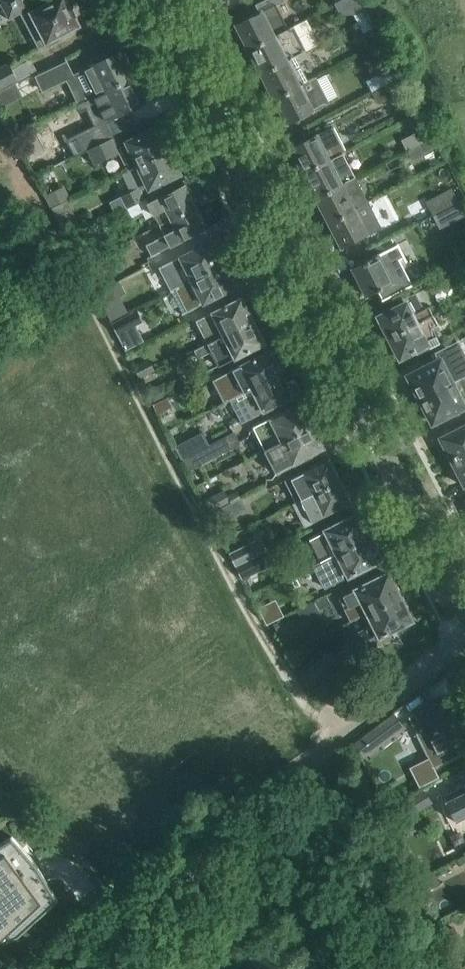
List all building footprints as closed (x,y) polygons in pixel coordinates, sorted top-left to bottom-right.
[(9,20),(21,14),(22,16),(31,12),(30,10),(32,9),(27,0),(0,0),(0,2),(9,20)] [(22,17),(38,48),(46,44),(47,46),(59,39),(57,36),(77,25),(64,0),(56,0),(46,5),(45,3),(32,9),(30,10),(31,12),(22,16),(22,17)] [(254,15),(236,25),(242,36),(238,38),(244,51),(290,27),(278,5),(286,0),(267,0),(256,6),(259,13),(254,15)] [(334,3),(339,12),(353,14),(358,24),(368,19),(359,0),(340,0),(334,3)] [(368,19),(358,24),(363,34),(373,28),(368,19)] [(306,50),(293,25),(290,27),(244,51),(251,63),(255,61),(262,74),(291,59),(291,58),(306,50)] [(74,75),(66,79),(78,103),(86,100),(133,77),(120,52),(105,59),(103,54),(90,60),(87,62),(87,63),(89,67),(74,75)] [(0,68),(0,91),(29,76),(22,63),(20,59),(11,65),(10,63),(0,68)] [(270,100),(304,83),(309,80),(301,64),(296,67),(291,59),(262,74),(268,85),(264,87),(270,100)] [(43,90),(66,79),(74,75),(67,61),(36,76),(43,90)] [(391,68),(367,82),(373,92),(398,80),(391,68)] [(95,126),(76,135),(84,151),(87,150),(109,139),(110,140),(137,127),(132,117),(124,120),(121,114),(127,111),(145,102),(133,77),(86,100),(78,103),(77,104),(80,112),(86,109),(95,126)] [(315,78),(309,80),(304,83),(270,100),(277,113),(281,111),(287,123),(312,111),(311,110),(328,102),(315,78)] [(398,80),(373,92),(379,102),(390,96),(396,93),(403,88),(398,80)] [(109,139),(87,150),(95,165),(121,153),(130,170),(171,149),(166,139),(162,137),(157,128),(139,136),(139,137),(135,128),(137,127),(110,140),(109,139)] [(292,162),(299,175),(343,153),(343,152),(346,151),(334,127),(315,137),(315,136),(291,148),(297,160),(292,162)] [(423,130),(402,141),(408,151),(409,150),(419,145),(428,140),(423,130)] [(433,148),(428,140),(419,145),(424,153),(433,148)] [(131,190),(120,196),(126,208),(147,197),(142,188),(145,187),(146,190),(157,185),(161,182),(179,174),(175,164),(176,160),(171,149),(130,170),(123,173),(131,190)] [(355,177),(343,153),(299,175),(305,187),(310,185),(316,198),(337,187),(337,186),(355,177)] [(337,187),(316,198),(322,209),(318,211),(325,225),(370,203),(355,177),(337,186),(337,187)] [(126,208),(132,219),(143,213),(146,218),(154,214),(159,224),(197,205),(188,187),(187,188),(185,184),(149,203),(147,197),(126,208)] [(61,188),(45,195),(52,210),(66,203),(68,202),(61,188)] [(434,212),(458,200),(452,189),(428,202),(434,212)] [(66,203),(52,210),(54,214),(68,241),(81,234),(66,203)] [(383,228),(370,203),(325,225),(331,236),(335,234),(342,247),(366,235),(366,236),(383,228)] [(441,226),(464,213),(459,203),(436,216),(441,226)] [(145,245),(151,256),(206,227),(202,217),(203,217),(197,205),(159,224),(165,235),(145,245)] [(178,286),(231,260),(223,245),(215,249),(210,241),(153,269),(160,282),(173,276),(178,286)] [(371,259),(353,268),(359,281),(356,282),(362,295),(366,293),(367,295),(377,290),(382,301),(414,284),(400,257),(406,254),(401,244),(388,251),(382,254),(378,256),(371,259)] [(99,258),(85,265),(90,277),(104,270),(99,258)] [(175,289),(187,311),(234,288),(230,279),(238,275),(231,260),(178,286),(179,287),(175,289)] [(119,281),(96,292),(103,305),(126,293),(119,281)] [(404,302),(377,316),(379,318),(378,321),(381,327),(384,328),(388,337),(432,315),(428,306),(423,309),(415,293),(402,299),(404,302)] [(212,312),(202,317),(210,332),(203,335),(207,343),(253,320),(249,311),(254,308),(255,306),(251,297),(248,296),(242,299),(242,297),(224,306),(212,312)] [(136,310),(112,322),(126,351),(143,342),(135,326),(143,322),(136,310)] [(432,315),(388,337),(393,347),(392,349),(396,356),(398,357),(399,359),(415,351),(417,355),(440,343),(432,327),(437,324),(432,315)] [(207,343),(194,350),(198,358),(211,351),(215,358),(216,358),(219,366),(235,358),(247,352),(265,343),(264,341),(269,339),(270,336),(266,327),(263,327),(258,329),(253,320),(207,343)] [(408,375),(414,387),(413,389),(416,396),(419,397),(420,399),(464,376),(464,358),(456,341),(435,352),(439,360),(408,375)] [(241,367),(227,374),(213,381),(224,402),(229,399),(281,374),(277,364),(282,362),(283,359),(279,350),(276,349),(271,352),(270,351),(252,360),(240,365),(241,367)] [(281,374),(229,399),(241,422),(257,414),(263,411),(275,405),(293,396),(292,395),(297,392),(298,389),(294,381),(291,380),(286,382),(281,374)] [(420,399),(421,401),(420,404),(423,410),(426,411),(432,422),(450,413),(464,406),(464,376),(420,399)] [(300,403),(282,412),(253,427),(265,450),(312,426),(311,423),(312,420),(310,416),(307,415),(300,403)] [(276,473),(306,458),(324,449),(318,437),(319,433),(317,430),(313,428),(312,426),(265,450),(276,473)] [(439,442),(444,452),(447,451),(452,461),(464,455),(464,426),(458,429),(441,438),(442,441),(439,442)] [(181,459),(209,445),(202,432),(175,446),(181,459)] [(209,445),(181,459),(182,460),(183,460),(189,471),(242,445),(235,432),(209,445)] [(452,461),(458,472),(455,474),(460,484),(463,482),(464,485),(464,455),(452,461)] [(296,502),(340,480),(339,478),(340,475),(338,471),(334,470),(328,457),(284,480),(296,502)] [(340,480),(296,502),(292,503),(304,526),(351,502),(345,490),(345,486),(344,483),(340,481),(340,480)] [(225,491),(205,502),(210,513),(231,502),(228,495),(225,491)] [(231,502),(210,513),(217,526),(247,510),(241,497),(231,502)] [(368,536),(368,532),(365,526),(362,525),(357,515),(309,539),(320,561),(369,537),(368,536)] [(236,566),(273,548),(272,547),(267,550),(261,537),(229,554),(236,566)] [(320,561),(311,566),(322,589),(332,584),(362,568),(380,559),(375,549),(375,546),(372,540),(369,538),(369,537),(320,561)] [(265,552),(236,566),(243,579),(263,571),(262,569),(271,564),(265,552)] [(369,583),(339,598),(344,609),(350,621),(359,616),(368,612),(401,595),(395,583),(392,584),(387,574),(369,583)] [(326,595),(302,607),(309,621),(326,612),(324,608),(332,604),(326,595)] [(401,595),(368,612),(374,625),(356,634),(364,650),(390,637),(387,632),(411,620),(406,610),(408,608),(401,595)] [(272,605),(259,612),(261,616),(266,624),(279,617),(272,605)] [(344,671),(336,660),(331,653),(320,661),(333,678),(344,671)] [(320,661),(309,668),(322,686),(333,678),(320,661)] [(409,717),(434,767),(461,754),(456,745),(464,740),(464,735),(445,696),(416,711),(417,712),(409,717)] [(363,756),(403,727),(393,714),(354,743),(363,756)] [(445,796),(448,801),(445,802),(456,822),(464,817),(464,786),(445,796)] [(408,817),(432,803),(424,790),(400,804),(408,817)] [(18,934),(57,898),(47,881),(46,880),(36,862),(27,853),(22,847),(12,836),(0,843),(0,942),(18,934)] [(439,885),(433,872),(421,878),(427,891),(439,885)] [(445,930),(451,943),(460,939),(454,926),(445,930)]
